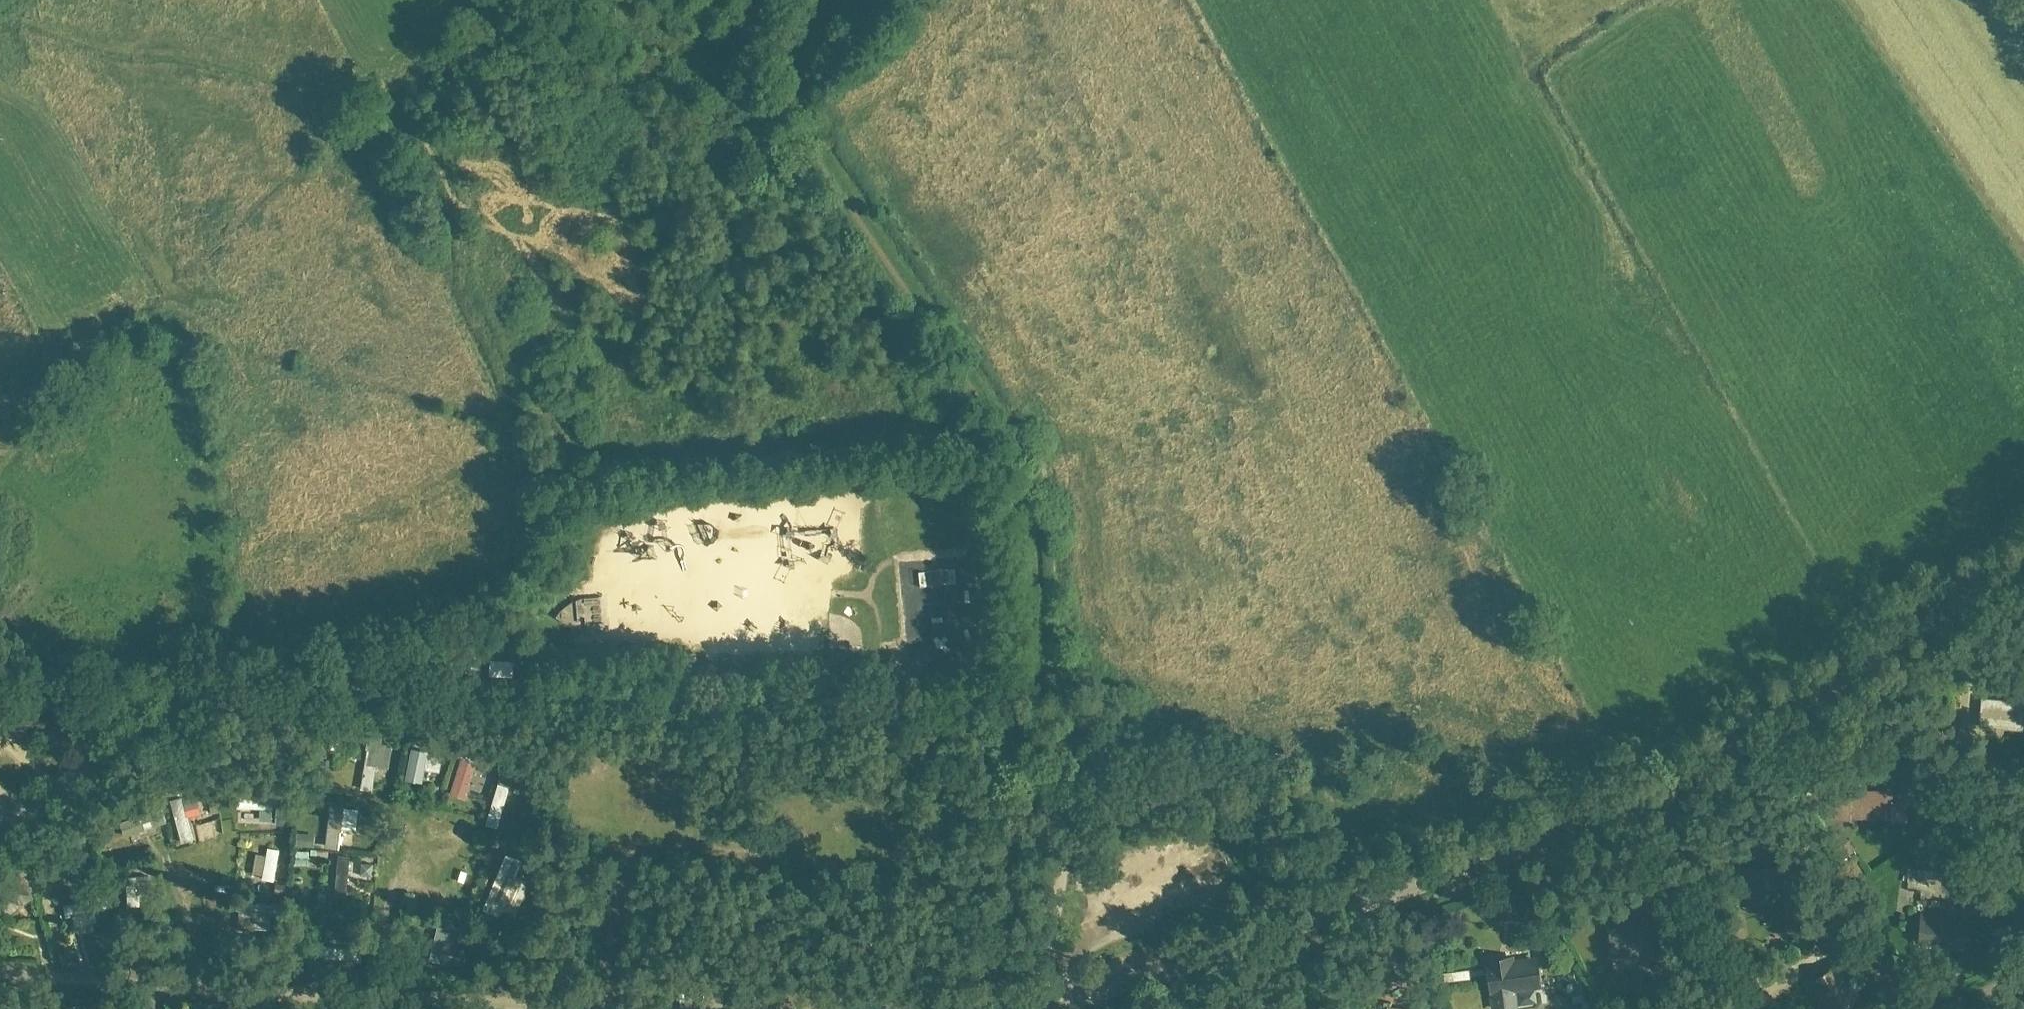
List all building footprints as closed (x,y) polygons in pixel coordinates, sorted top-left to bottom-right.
[(1984,700),(1982,727),(2023,730),(2023,703),(1984,700)] [(1851,822),(1908,824),(1909,801),(1898,801),(1898,793),(1853,791),(1851,822)] [(1783,866),(1742,867),(1742,900),(1784,899),(1783,866)] [(1939,868),(1904,866),(1903,901),(1937,903),(1939,868)] [(1932,923),(1932,952),(1970,952),(1969,922),(1932,923)] [(1644,928),(1606,930),(1608,958),(1646,956),(1644,928)] [(1516,993),(1537,991),(1533,960),(1513,963),(1512,954),(1483,957),(1484,967),(1485,975),(1489,1008),(1518,1008),(1516,993)] [(1802,979),(1818,1008),(1834,1008),(1853,999),(1833,962),(1802,979)]
